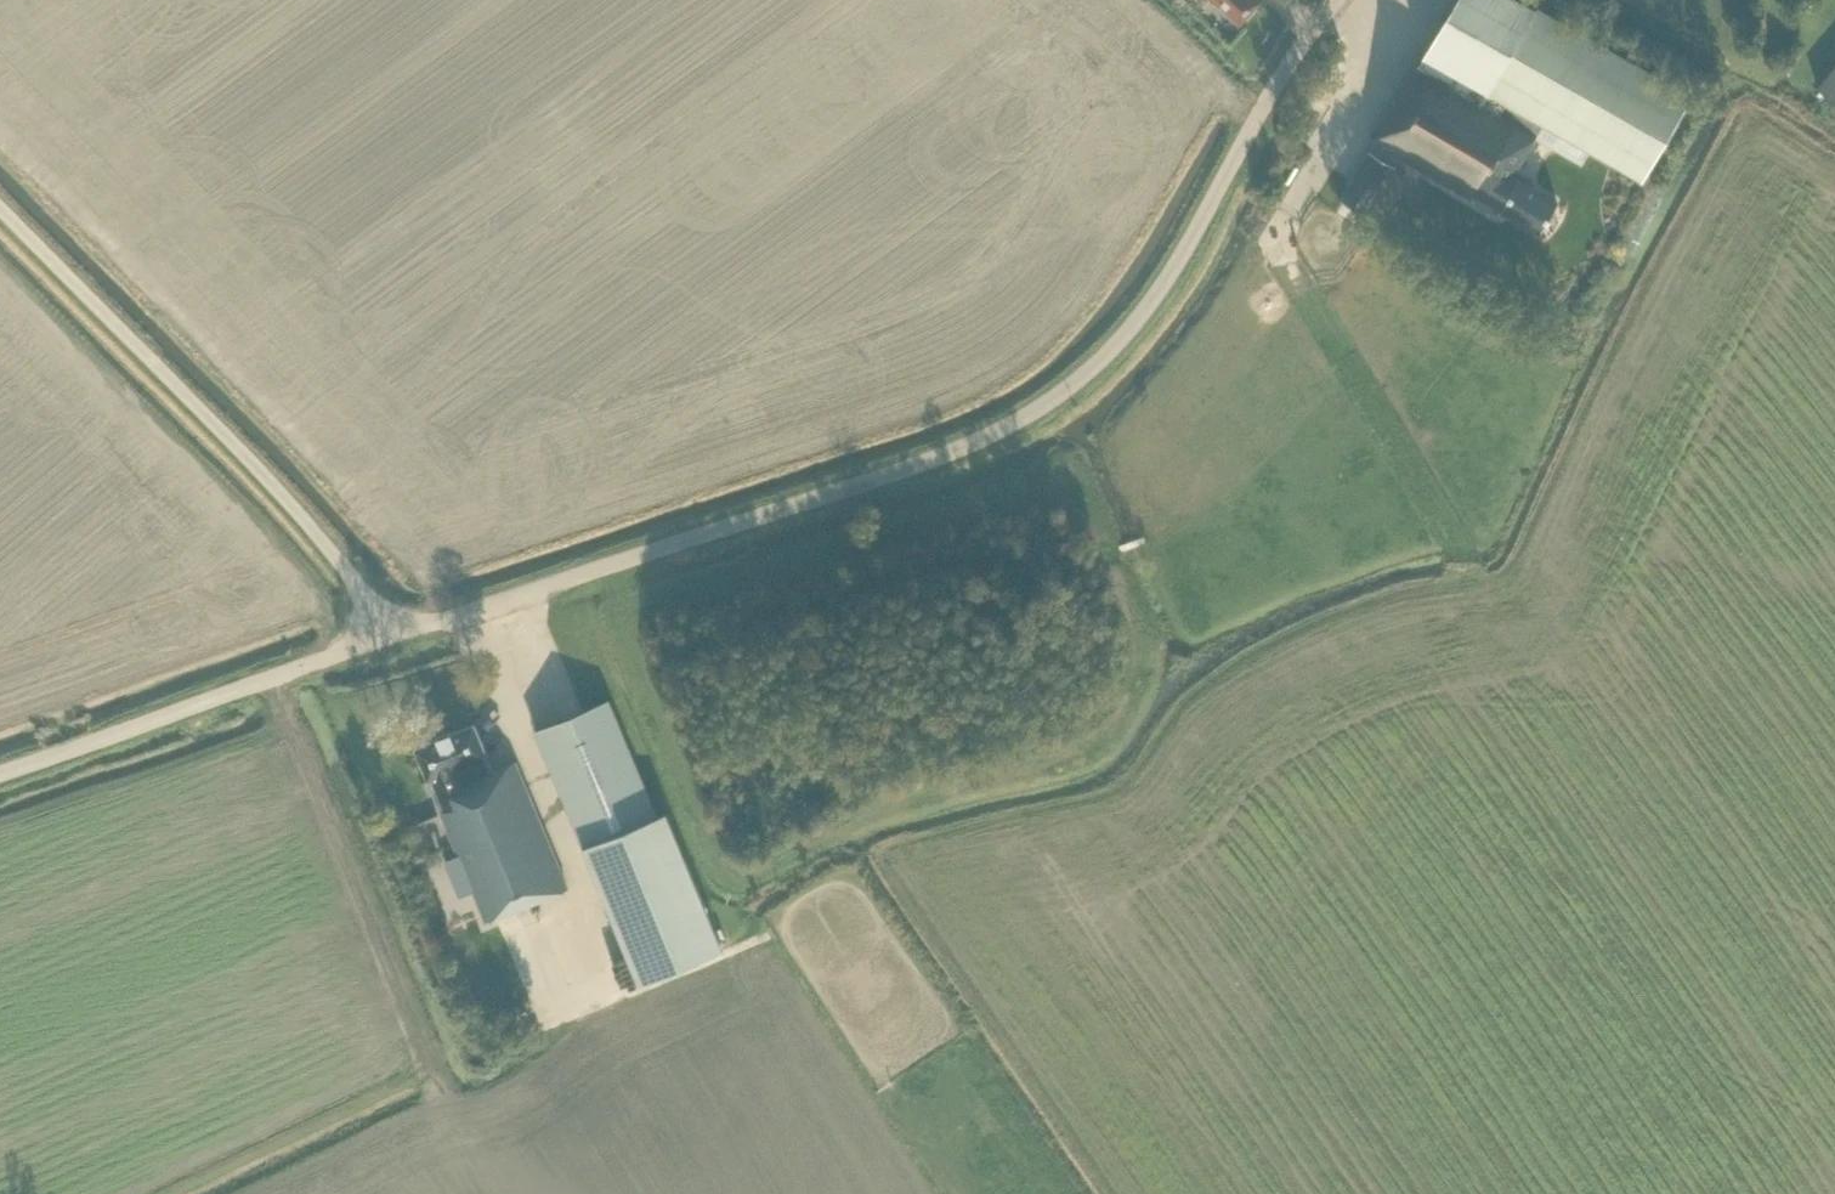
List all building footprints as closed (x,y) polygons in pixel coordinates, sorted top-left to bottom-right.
[(1239,24),(1260,1),(1258,0),(1214,0),(1239,24)] [(1524,0),(1457,0),(1376,141),(1475,198),(1478,194),(1544,231),(1561,201),(1515,175),(1536,138),(1582,165),(1592,148),(1643,178),(1692,93),(1537,5),(1536,7),(1524,0)] [(1818,86),(1834,101),(1834,66),(1818,86)] [(1370,216),(1398,168),(1372,153),(1344,201),(1370,216)] [(657,816),(610,701),(536,731),(639,984),(722,950),(666,813),(657,816)] [(493,771),(486,756),(488,756),(475,724),(416,748),(429,780),(432,778),(445,810),(441,812),(486,922),(568,888),(515,761),(493,771)] [(453,935),(466,930),(459,914),(446,919),(453,935)]
